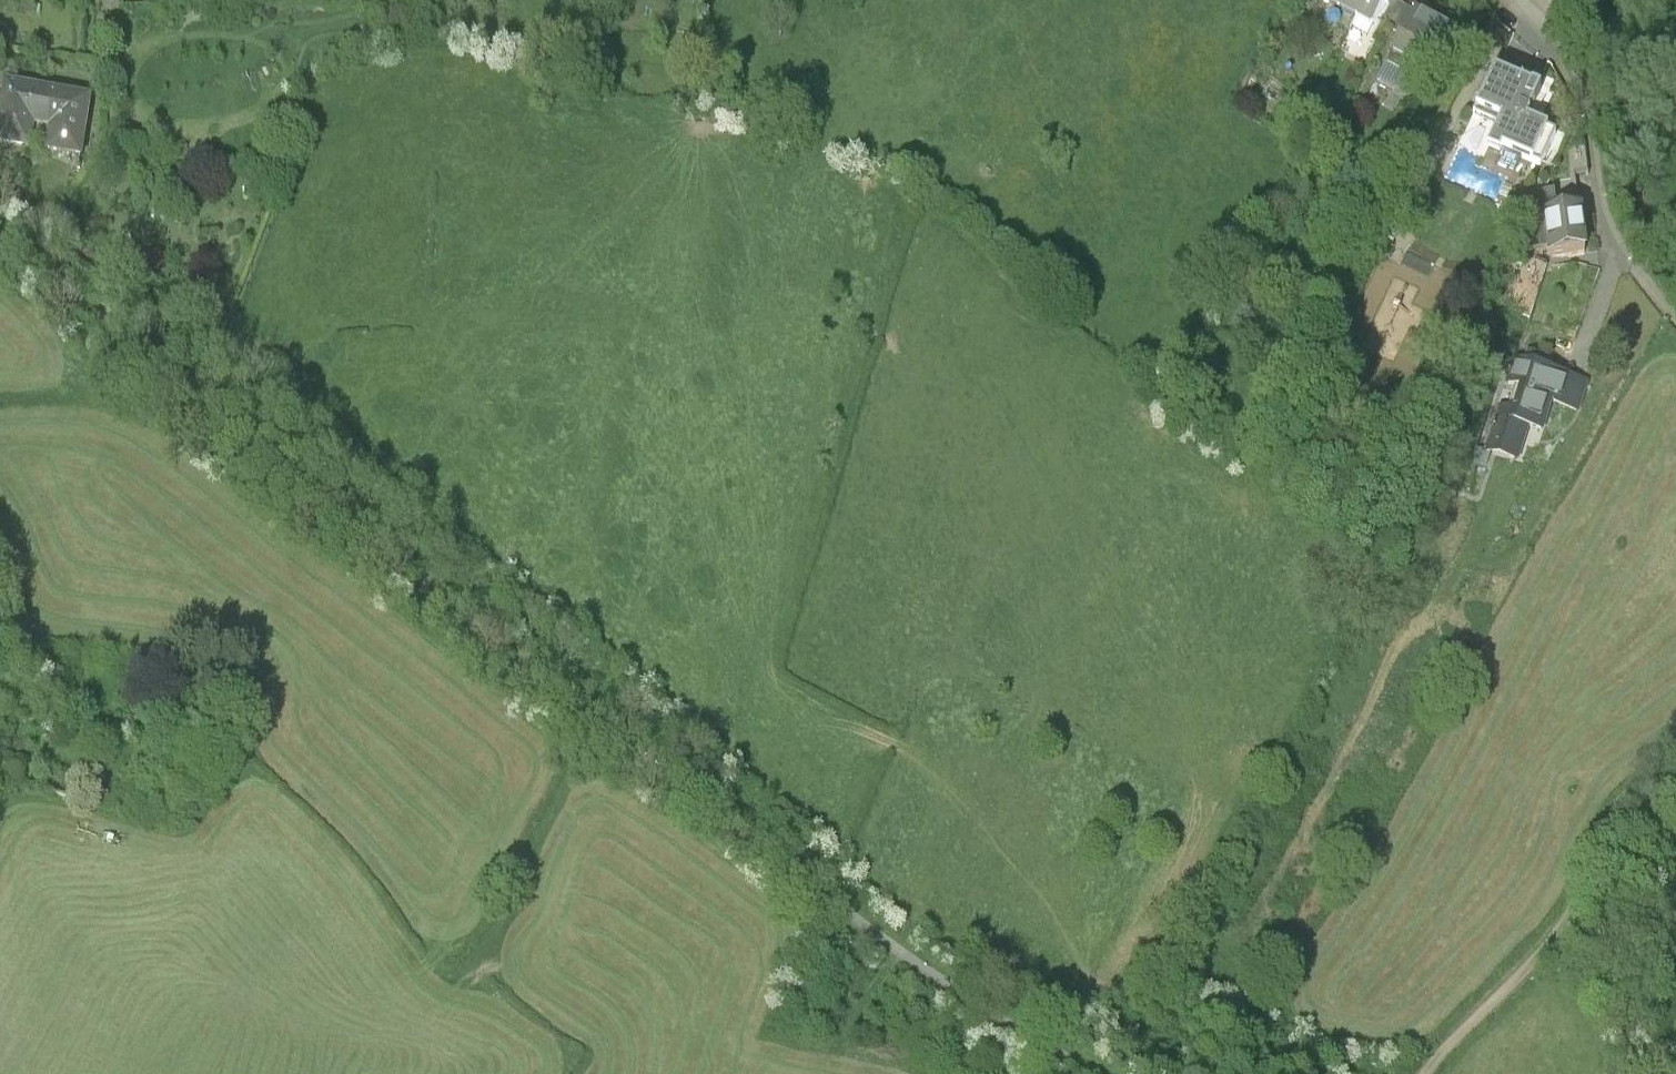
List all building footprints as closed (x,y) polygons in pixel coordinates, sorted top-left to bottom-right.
[(1361,0),(1334,0),(1354,11),(1361,0)] [(1354,11),(1372,21),(1376,13),(1383,0),(1361,0),(1354,11)] [(1404,0),(1383,0),(1376,13),(1404,29),(1417,7),(1404,0)] [(1468,35),(1417,7),(1404,29),(1394,48),(1445,77),(1468,35)] [(1531,91),(1494,73),(1463,134),(1534,169),(1550,137),(1516,120),(1531,91)] [(46,117),(51,83),(4,75),(0,101),(0,131),(29,136),(33,114),(46,117)] [(88,89),(51,83),(46,117),(49,117),(45,138),(79,144),(88,89)] [(1568,129),(1566,145),(1570,172),(1589,170),(1585,143),(1582,127),(1568,129)] [(1559,196),(1577,194),(1576,178),(1557,180),(1559,196)] [(1536,214),(1543,213),(1556,212),(1555,194),(1534,196),(1536,214)] [(1556,212),(1543,213),(1544,216),(1547,251),(1547,255),(1586,252),(1582,210),(1556,212)] [(1518,238),(1519,253),(1515,265),(1527,268),(1532,252),(1547,251),(1544,216),(1525,218),(1527,237),(1524,237),(1518,238)] [(1412,300),(1419,285),(1398,275),(1370,333),(1403,349),(1424,305),(1412,300)] [(1502,404),(1499,412),(1529,422),(1542,426),(1552,397),(1560,374),(1515,359),(1508,378),(1521,382),(1512,407),(1502,404)] [(1586,382),(1560,374),(1552,397),(1578,406),(1586,382)] [(1518,455),(1529,422),(1499,412),(1488,445),(1518,455)]
